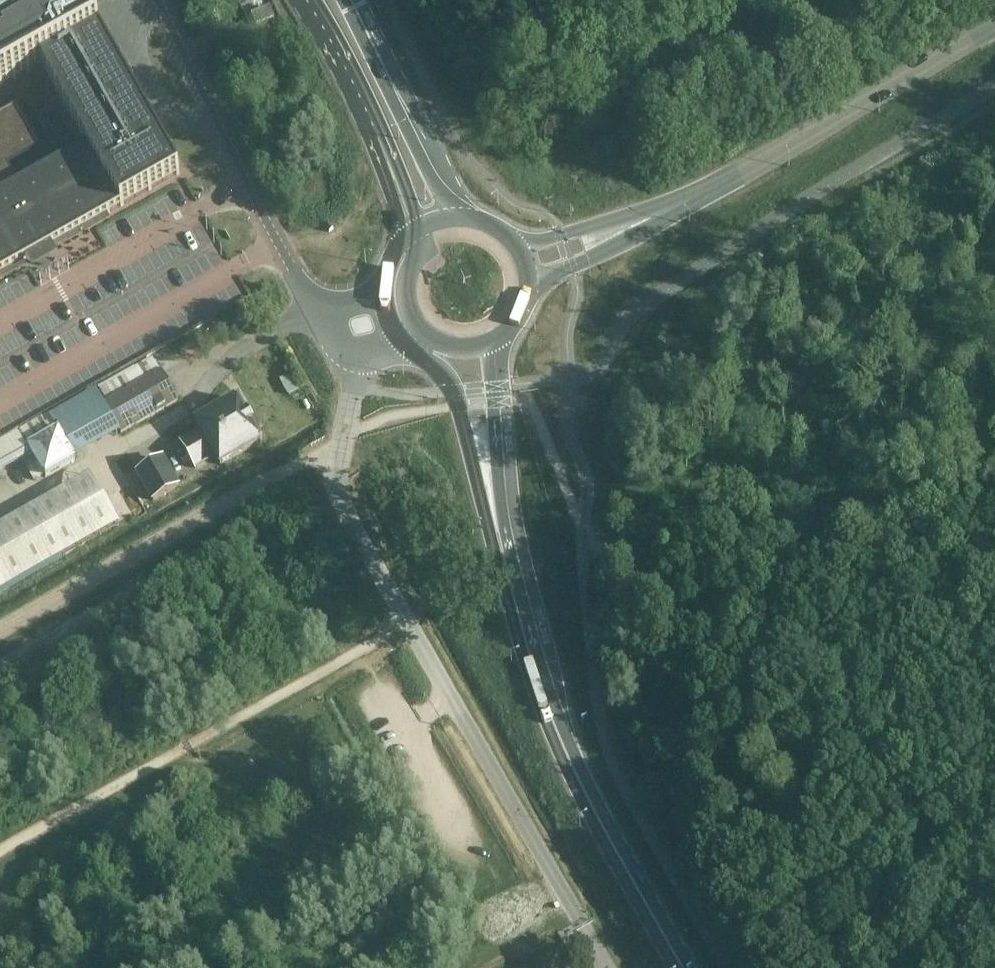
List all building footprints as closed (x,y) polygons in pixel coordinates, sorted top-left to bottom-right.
[(16,253),(41,239),(45,246),(60,238),(173,172),(76,5),(73,0),(9,0),(0,5),(0,86),(34,66),(80,146),(11,186),(0,168),(0,272),(20,260),(16,253)] [(257,26),(275,18),(270,7),(252,15),(257,26)] [(30,148),(7,108),(0,112),(0,165),(30,148)] [(100,386),(109,402),(161,372),(153,357),(100,386)] [(121,433),(178,401),(161,372),(109,402),(105,405),(120,431),(121,433)] [(59,428),(75,456),(120,431),(105,405),(95,387),(50,413),(59,428)] [(207,452),(212,461),(253,437),(229,395),(187,419),(192,428),(172,440),(186,464),(207,452)] [(59,428),(50,413),(16,431),(0,441),(0,466),(30,450),(28,446),(59,428)] [(45,478),(77,460),(75,456),(59,428),(28,446),(30,450),(45,478)] [(138,473),(154,501),(178,487),(162,459),(138,473)] [(0,526),(0,593),(119,525),(90,475),(0,526)]
